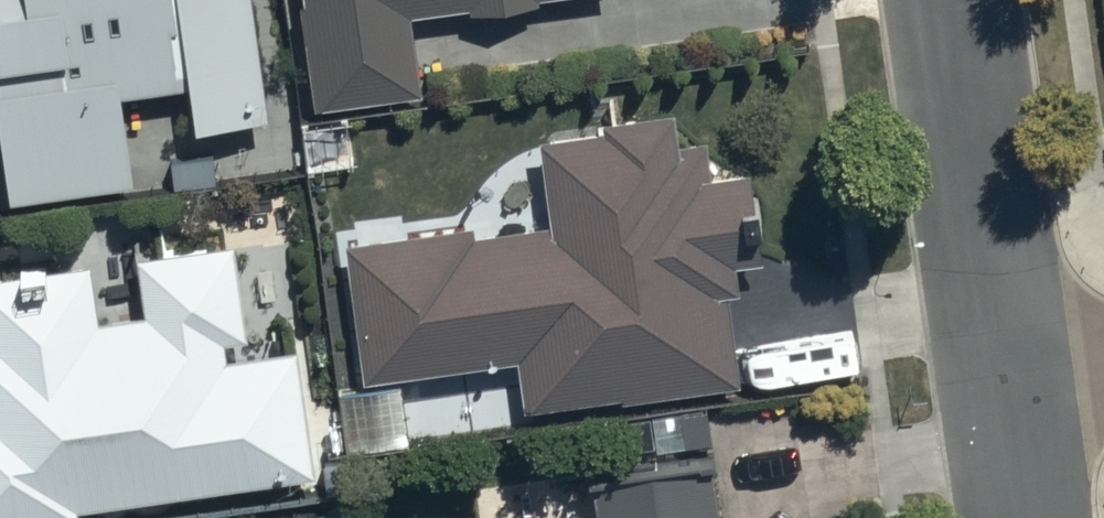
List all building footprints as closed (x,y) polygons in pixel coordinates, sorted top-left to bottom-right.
[(9,192),(139,177),(128,86),(192,78),(197,119),(270,110),(255,0),(0,0),(0,113),(9,192)] [(319,100),(425,84),(413,6),(455,0),(304,0),(319,100)] [(474,217),(347,233),(365,372),(522,352),(529,403),(741,376),(730,286),(741,285),(737,256),(765,252),(754,163),(713,169),(708,133),(681,137),(677,104),(605,114),(606,121),(542,129),(553,219),(475,229),(474,217)] [(82,509),(82,504),(316,472),(298,342),(228,352),(226,336),(250,333),(237,239),(141,252),(148,309),(101,315),(93,256),(0,269),(0,517),(19,517),(82,509)] [(716,457),(595,473),(601,517),(596,517),(724,517),(716,457)]
